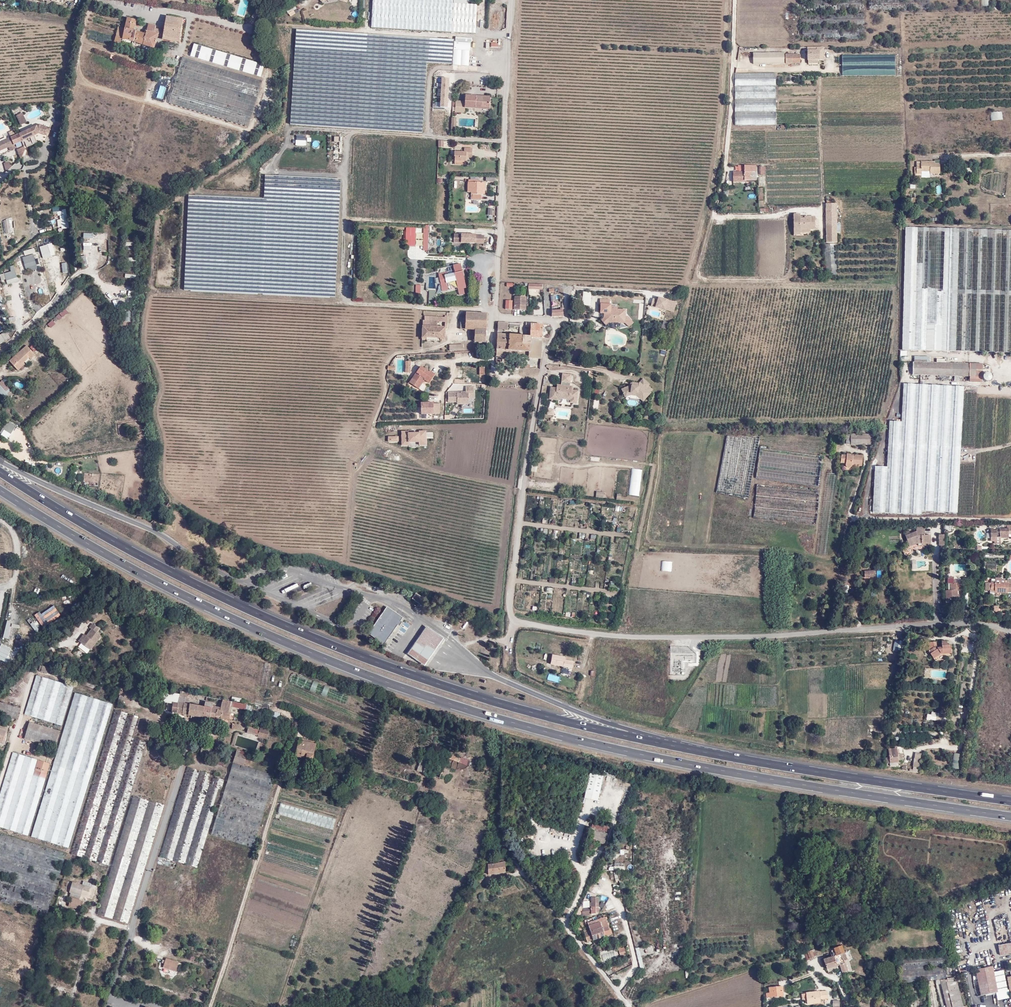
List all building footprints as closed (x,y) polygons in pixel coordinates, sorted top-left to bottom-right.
[(477,5),(466,4),(466,0),(372,0),(371,29),(477,32),(477,29),(476,29),(477,5)] [(294,5),(285,11),(288,14),(296,8),(294,5)] [(162,37),(162,40),(178,43),(182,20),(166,17),(164,30),(162,37)] [(256,50),(249,48),(253,35),(194,18),(183,54),(260,77),(264,65),(253,61),(256,50)] [(122,37),(115,35),(111,51),(117,52),(118,47),(115,46),(116,44),(121,45),(122,43),(123,40),(132,42),(154,48),(158,36),(160,30),(155,29),(155,26),(148,24),(146,34),(133,31),(135,27),(139,28),(141,22),(127,19),(124,29),(122,37)] [(124,29),(117,28),(115,35),(122,37),(124,29)] [(454,37),(453,66),(469,66),(470,37),(454,37)] [(825,54),(824,54),(823,47),(819,48),(819,51),(807,51),(807,60),(809,60),(809,63),(818,63),(818,60),(824,60),(823,57),(825,56),(825,54)] [(784,70),(784,52),(747,53),(747,61),(736,61),(735,71),(784,70)] [(897,75),(897,54),(836,54),(835,65),(830,65),(830,76),(897,75)] [(799,55),(786,55),(786,64),(800,64),(799,55)] [(168,103),(248,127),(261,82),(211,68),(182,58),(168,103)] [(775,73),(735,73),(735,125),(776,125),(775,73)] [(440,78),(440,108),(448,108),(449,78),(440,78)] [(159,85),(156,98),(162,99),(166,87),(159,85)] [(465,95),(465,101),(453,100),(452,112),(464,113),(464,109),(489,109),(489,96),(465,95)] [(990,112),(990,120),(1002,120),(1001,111),(990,112)] [(16,115),(20,125),(26,123),(23,113),(16,115)] [(33,135),(36,134),(34,128),(18,135),(21,142),(34,137),(33,135)] [(19,143),(21,142),(18,135),(11,138),(14,145),(19,143)] [(306,146),(306,136),(295,136),(295,146),(306,146)] [(465,148),(464,152),(455,151),(455,156),(455,160),(466,161),(467,158),(472,158),(472,148),(465,148)] [(8,161),(0,169),(4,174),(12,165),(8,161)] [(933,164),(929,165),(929,162),(915,162),(915,173),(919,172),(919,171),(928,171),(928,173),(939,172),(939,164),(933,164)] [(745,180),(756,180),(756,166),(745,166),(744,172),(733,172),(733,183),(745,182),(745,180)] [(471,194),(481,195),(481,193),(482,190),(484,190),(485,183),(467,182),(467,192),(471,192),(471,194)] [(69,228),(66,209),(62,209),(61,206),(52,207),(53,216),(58,215),(60,229),(69,228)] [(793,214),(793,235),(810,234),(810,230),(815,230),(815,216),(800,216),(800,214),(793,214)] [(2,221),(4,234),(11,234),(9,220),(2,221)] [(405,227),(405,247),(416,246),(415,227),(405,227)] [(972,229),(906,227),(903,349),(1010,352),(1010,230),(972,229)] [(461,234),(454,234),(453,242),(461,242),(476,243),(483,243),(484,235),(476,235),(461,234)] [(39,247),(42,259),(51,257),(47,245),(39,247)] [(26,273),(38,268),(33,255),(21,259),(26,273)] [(454,265),(455,270),(439,274),(442,291),(447,290),(446,283),(457,280),(459,289),(460,294),(464,293),(463,288),(466,288),(463,272),(461,264),(454,265)] [(13,266),(9,268),(10,272),(4,274),(7,285),(18,281),(13,266)] [(582,305),(591,305),(591,292),(582,292),(582,305)] [(525,310),(526,297),(515,296),(514,309),(525,310)] [(674,313),(677,302),(658,297),(658,299),(653,297),(650,306),(674,313)] [(611,299),(599,299),(599,313),(601,313),(602,318),(601,320),(605,326),(609,323),(625,323),(628,327),(634,322),(629,316),(626,316),(626,309),(618,309),(618,304),(611,304),(611,299)] [(59,320),(68,313),(65,309),(56,316),(59,320)] [(466,317),(466,329),(474,329),(477,329),(478,313),(466,312),(466,317)] [(478,313),(477,329),(486,329),(487,313),(478,313)] [(445,326),(446,326),(446,323),(447,316),(444,315),(444,317),(425,316),(424,320),(422,320),(422,338),(426,338),(426,340),(440,341),(441,339),(444,339),(445,326)] [(51,328),(55,324),(52,320),(47,325),(51,328)] [(507,323),(498,323),(497,334),(499,334),(499,330),(501,330),(507,330),(507,323)] [(542,338),(543,324),(531,324),(531,327),(530,336),(530,337),(542,338)] [(474,329),(474,341),(486,342),(486,329),(477,329),(474,329)] [(497,334),(496,355),(508,356),(509,335),(501,335),(501,330),(499,330),(499,334),(497,334)] [(530,336),(520,336),(509,335),(508,356),(529,357),(530,337),(530,336)] [(541,358),(542,338),(530,337),(529,357),(541,358)] [(26,343),(9,359),(16,366),(22,361),(27,356),(29,358),(34,352),(26,343)] [(969,375),(969,363),(914,362),(914,374),(969,375)] [(429,371),(428,372),(420,367),(409,382),(417,388),(424,380),(428,383),(435,375),(429,371)] [(572,390),(573,387),(570,386),(572,375),(563,374),(562,382),(562,385),(558,385),(558,388),(551,387),(550,399),(559,400),(559,398),(571,400),(571,403),(577,403),(579,391),(572,390)] [(9,389),(0,379),(0,392),(2,395),(9,389)] [(637,396),(644,402),(652,393),(646,388),(650,384),(643,379),(639,384),(633,383),(633,385),(622,389),(626,397),(631,395),(637,396)] [(959,491),(961,385),(902,384),(902,421),(888,421),(887,466),(873,466),(873,514),(923,515),(923,512),(954,512),(955,507),(952,507),(952,503),(949,503),(949,491),(959,491)] [(476,398),(475,385),(465,385),(465,390),(448,391),(448,402),(458,402),(458,404),(469,404),(469,398),(476,398)] [(430,401),(420,401),(420,415),(441,414),(441,403),(433,404),(433,402),(430,402),(430,401)] [(15,426),(8,421),(0,432),(0,433),(2,434),(4,431),(10,435),(15,426)] [(401,436),(387,436),(387,442),(401,442),(401,446),(427,446),(427,439),(433,439),(433,432),(427,432),(427,430),(419,430),(419,432),(414,432),(414,430),(409,430),(408,431),(401,431),(401,436)] [(716,493),(749,498),(759,438),(726,433),(716,493)] [(870,444),(870,434),(851,434),(851,444),(870,444)] [(850,455),(850,453),(847,453),(847,454),(842,454),(841,459),(846,459),(846,466),(851,466),(851,464),(861,465),(863,455),(855,454),(855,455),(850,455)] [(627,493),(629,468),(617,468),(617,473),(616,473),(616,477),(619,478),(619,483),(625,483),(624,492),(627,493)] [(638,496),(641,470),(631,469),(628,495),(638,496)] [(916,533),(906,533),(907,545),(925,544),(925,548),(931,547),(931,535),(926,535),(925,528),(916,528),(916,533)] [(616,552),(615,562),(625,563),(626,554),(616,552)] [(864,580),(874,579),(873,570),(864,571),(864,580)] [(947,590),(948,599),(953,599),(959,599),(958,594),(958,590),(962,590),(961,583),(955,583),(955,577),(949,577),(949,582),(952,582),(952,590),(947,590)] [(991,581),(991,589),(995,590),(995,591),(1010,591),(1010,581),(991,581)] [(415,593),(411,599),(423,607),(427,601),(415,593)] [(385,645),(402,617),(386,607),(368,635),(385,645)] [(424,623),(404,651),(421,662),(440,633),(424,623)] [(84,634),(79,641),(91,650),(102,636),(98,632),(100,628),(92,624),(89,627),(92,629),(86,635),(84,634)] [(894,651),(902,651),(902,641),(894,641),(894,651)] [(951,642),(946,643),(942,643),(942,646),(936,646),(936,641),(925,641),(925,646),(928,646),(928,651),(934,657),(941,652),(951,651),(951,642)] [(564,660),(564,657),(553,655),(550,664),(576,668),(577,663),(564,660)] [(274,664),(265,662),(260,685),(269,687),(274,664)] [(73,686),(57,681),(36,675),(24,713),(61,725),(73,686)] [(179,704),(173,703),(172,713),(234,722),(235,713),(231,712),(231,709),(247,711),(248,702),(222,698),(221,706),(214,705),(214,703),(206,701),(205,707),(188,704),(190,692),(181,691),(179,704)] [(111,705),(75,693),(53,764),(90,776),(111,705)] [(0,702),(0,713),(16,718),(19,708),(0,702)] [(108,865),(152,722),(115,710),(96,774),(71,853),(108,865)] [(24,738),(53,748),(58,731),(29,722),(24,738)] [(259,730),(249,726),(248,732),(258,735),(258,738),(268,740),(269,734),(269,730),(260,727),(259,730)] [(0,728),(0,746),(4,747),(8,730),(0,728)] [(317,742),(299,738),(295,757),(305,759),(304,761),(313,763),(317,742)] [(897,755),(896,748),(888,749),(889,759),(886,759),(886,763),(889,762),(889,763),(898,762),(898,760),(902,759),(901,754),(897,755)] [(9,761),(0,793),(0,827),(27,835),(35,811),(50,763),(12,752),(9,761)] [(959,769),(961,754),(953,753),(951,767),(959,769)] [(458,767),(465,769),(468,760),(460,758),(458,767)] [(274,776),(233,762),(222,799),(210,834),(252,848),(263,812),(274,776)] [(53,764),(38,812),(31,836),(67,847),(75,823),(90,776),(53,764)] [(196,867),(225,777),(187,765),(159,856),(196,867)] [(603,776),(589,773),(584,798),(598,801),(603,776)] [(97,915),(127,923),(164,805),(133,796),(97,915)] [(336,820),(281,804),(278,813),(333,829),(336,820)] [(591,840),(605,844),(607,833),(593,829),(591,840)] [(49,904),(65,855),(0,832),(0,902),(45,916),(49,904)] [(504,862),(487,864),(488,875),(506,873),(504,862)] [(96,889),(71,881),(65,891),(81,896),(94,899),(96,889)] [(581,908),(581,915),(600,914),(599,897),(590,898),(591,908),(581,908)] [(584,937),(586,943),(612,935),(605,915),(585,922),(590,935),(584,937)] [(998,945),(1000,956),(1010,954),(1010,943),(998,945)] [(841,953),(843,952),(841,945),(833,948),(835,955),(823,959),(827,968),(840,964),(842,971),(846,969),(841,953)] [(814,948),(804,953),(808,960),(818,956),(814,948)] [(175,971),(177,963),(166,959),(163,967),(175,971)] [(942,985),(947,1006),(965,1006),(956,966),(947,968),(951,983),(942,985)] [(981,995),(1008,990),(1004,969),(993,972),(991,967),(975,970),(981,995)] [(782,995),(781,986),(768,987),(769,993),(766,993),(766,997),(782,995)] [(827,998),(826,990),(806,992),(806,994),(802,993),(802,1001),(806,1001),(807,1003),(820,1002),(820,999),(827,998)]
